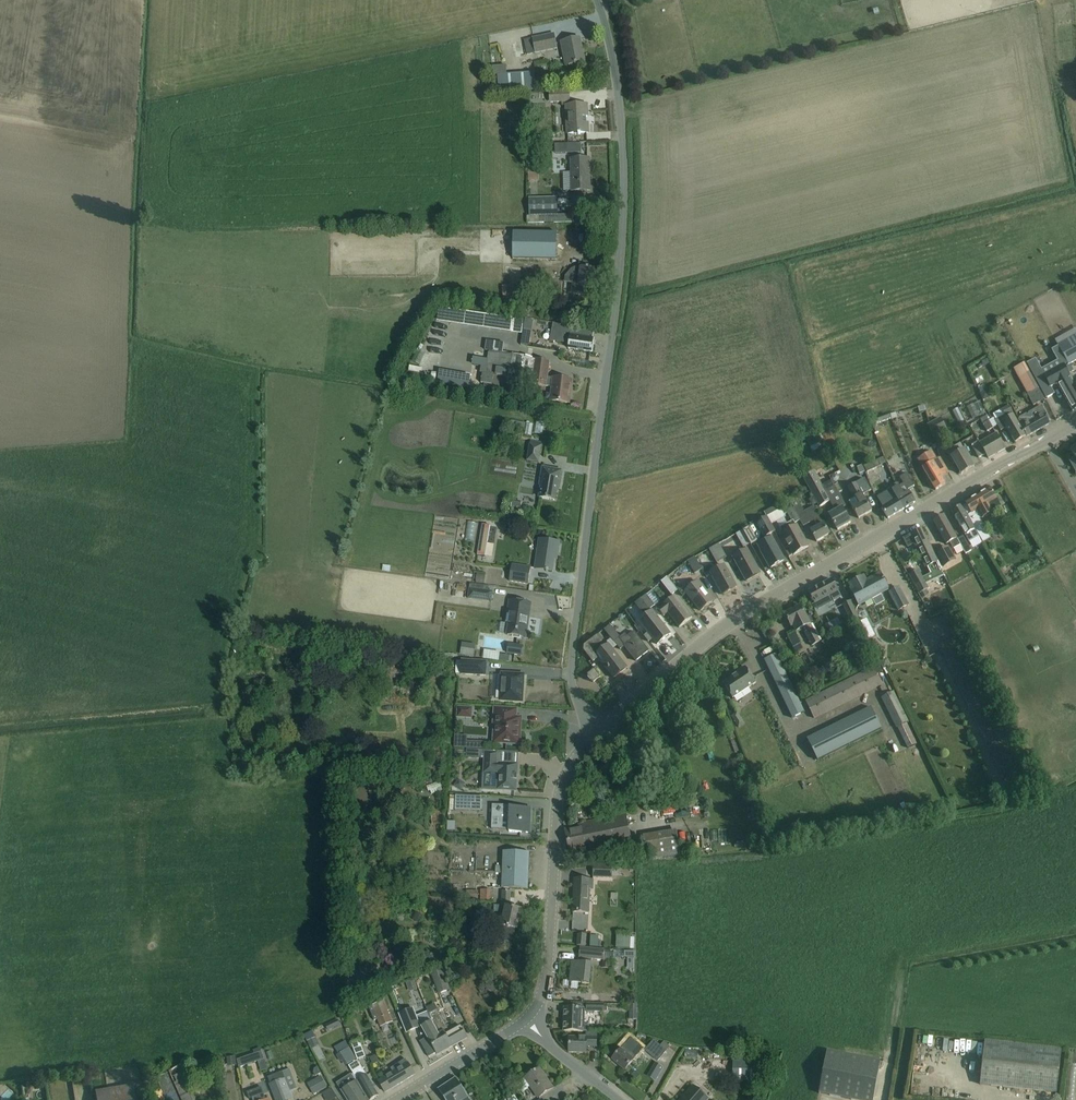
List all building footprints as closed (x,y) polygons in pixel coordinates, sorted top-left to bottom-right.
[(553,33),(523,40),(527,55),(557,48),(553,33)] [(580,49),(581,49),(579,38),(561,42),(565,65),(574,64),(576,64),(576,63),(584,62),(582,52),(581,53),(580,49)] [(533,72),(506,74),(505,66),(491,67),(492,75),(497,75),(498,92),(534,90),(533,72)] [(586,117),(587,117),(586,105),(572,105),(572,101),(569,101),(568,91),(548,92),(549,103),(561,102),(561,106),(564,106),(565,135),(580,134),(580,133),(588,132),(587,123),(586,123),(586,117)] [(569,144),(555,144),(555,154),(569,153),(569,144)] [(589,169),(589,159),(570,159),(571,191),(590,190),(590,176),(589,176),(589,169)] [(528,167),(527,180),(537,180),(537,167),(528,167)] [(556,197),(528,198),(529,216),(557,215),(556,197)] [(556,259),(557,233),(513,232),(512,258),(556,259)] [(579,276),(572,275),(570,294),(583,295),(584,285),(592,286),(594,269),(580,268),(579,276)] [(725,273),(710,275),(711,285),(726,283),(725,273)] [(509,276),(510,286),(519,284),(518,275),(509,276)] [(469,286),(483,286),(482,291),(498,292),(498,281),(469,279),(469,286)] [(456,303),(455,309),(449,308),(448,315),(465,317),(466,304),(456,303)] [(531,318),(529,334),(538,335),(539,318),(531,318)] [(593,331),(552,323),(550,339),(557,341),(569,343),(568,349),(592,352),(594,339),(592,339),(593,331)] [(493,341),(511,341),(512,331),(494,330),(493,341)] [(1058,347),(1068,364),(1068,365),(1075,361),(1075,337),(1058,347)] [(482,373),(480,383),(483,383),(482,392),(514,396),(516,379),(523,380),(523,386),(531,387),(531,384),(535,385),(547,386),(548,377),(550,362),(534,359),(525,356),(502,353),(503,343),(486,340),(484,350),(488,350),(484,374),(482,373)] [(1058,347),(1052,350),(1061,367),(1064,366),(1068,364),(1058,347)] [(475,357),(474,366),(484,367),(486,359),(475,357)] [(1064,366),(1061,367),(1044,377),(1051,388),(1058,384),(1073,411),(1075,409),(1075,391),(1069,378),(1070,378),(1064,366)] [(1045,400),(1029,369),(1022,372),(1023,376),(1019,377),(1034,406),(1045,400)] [(470,376),(439,370),(436,384),(468,389),(470,376)] [(569,403),(571,389),(572,380),(552,378),(550,401),(569,403)] [(988,390),(979,393),(982,401),(988,399),(990,395),(988,390)] [(961,401),(965,414),(972,412),(968,399),(961,401)] [(1021,428),(1014,416),(1012,413),(1013,412),(1010,406),(1002,410),(1005,415),(995,421),(1001,431),(1007,428),(1010,434),(1016,443),(1026,438),(1021,428)] [(1050,424),(1046,414),(1042,406),(1035,410),(1037,414),(1030,418),(1028,414),(1026,414),(1020,418),(1019,420),(1022,426),(1027,437),(1050,424)] [(898,418),(897,413),(889,415),(870,422),(874,434),(879,432),(876,425),(891,420),(898,418)] [(993,428),(986,417),(981,420),(987,432),(993,428)] [(947,430),(941,418),(928,425),(934,437),(947,430)] [(1005,449),(1000,440),(997,434),(981,444),(980,442),(972,446),(974,450),(980,459),(987,455),(989,459),(1005,449)] [(541,443),(529,441),(526,459),(538,461),(541,443)] [(946,452),(947,453),(952,462),(954,461),(962,475),(974,467),(961,444),(946,452)] [(949,473),(943,464),(940,458),(937,460),(932,451),(918,459),(923,468),(930,481),(936,491),(946,485),(941,477),(949,473)] [(864,467),(867,472),(881,466),(878,461),(864,467)] [(909,467),(913,475),(920,471),(916,463),(909,467)] [(865,473),(863,466),(857,468),(860,475),(865,473)] [(541,486),(539,498),(554,500),(557,486),(559,487),(561,470),(542,467),(539,486),(541,486)] [(814,472),(804,477),(820,507),(830,502),(836,512),(830,515),(833,519),(832,520),(838,531),(851,523),(845,512),(843,509),(846,506),(832,481),(822,486),(814,472)] [(893,491),(904,510),(916,503),(908,490),(915,487),(907,474),(900,478),(904,484),(899,487),(892,491),(893,491)] [(872,491),(866,481),(865,479),(849,488),(855,498),(849,501),(859,519),(872,512),(863,496),(872,491)] [(999,503),(996,499),(991,489),(966,504),(974,517),(980,514),(983,519),(993,513),(990,508),(999,503)] [(888,519),(904,510),(893,491),(889,493),(890,495),(880,501),(884,508),(882,508),(888,519)] [(795,509),(794,509),(800,520),(804,527),(810,524),(809,521),(813,519),(818,527),(811,531),(817,542),(830,535),(824,524),(814,507),(804,512),(796,498),(791,501),(795,509)] [(521,501),(511,499),(510,509),(520,511),(521,501)] [(800,520),(794,509),(791,503),(781,509),(784,515),(787,514),(793,524),(800,520)] [(967,515),(962,506),(952,512),(958,521),(969,542),(979,536),(975,530),(976,530),(967,515)] [(961,545),(958,539),(950,526),(944,516),(934,522),(947,545),(951,542),(955,549),(961,545)] [(776,531),(767,517),(756,523),(764,537),(776,531)] [(481,524),(477,555),(484,556),(487,557),(492,526),(481,524)] [(809,547),(803,538),(797,526),(792,529),(789,524),(780,529),(794,555),(809,547)] [(921,529),(904,539),(909,547),(915,544),(934,580),(945,575),(921,529)] [(719,544),(721,548),(739,539),(743,548),(750,544),(742,531),(719,544)] [(958,539),(961,545),(966,554),(971,551),(963,537),(958,539)] [(785,560),(779,551),(772,538),(758,546),(762,551),(761,552),(770,568),(785,560)] [(559,542),(548,541),(539,539),(534,568),(546,570),(545,571),(547,571),(548,570),(552,571),(554,559),(556,559),(559,542)] [(727,557),(721,548),(719,544),(709,549),(716,563),(727,557)] [(945,567),(956,561),(948,547),(937,553),(945,567)] [(761,574),(756,564),(747,550),(733,558),(747,582),(761,574)] [(702,570),(695,557),(688,561),(695,574),(702,570)] [(493,572),(493,563),(484,564),(484,572),(493,572)] [(529,567),(511,564),(508,584),(526,587),(529,567)] [(737,587),(732,577),(725,566),(711,574),(723,595),(737,587)] [(671,572),(681,586),(687,581),(677,567),(671,572)] [(918,570),(909,575),(920,593),(929,589),(918,570)] [(483,583),(484,574),(476,573),(475,582),(483,583)] [(889,590),(884,580),(883,578),(881,574),(861,585),(859,580),(850,584),(852,589),(851,590),(860,605),(872,599),(875,604),(876,604),(883,601),(884,599),(881,594),(889,590)] [(674,586),(667,577),(661,582),(672,596),(673,595),(678,591),(674,586)] [(842,597),(832,580),(809,592),(815,603),(831,595),(834,601),(842,597)] [(714,601),(707,592),(699,582),(686,592),(701,611),(714,601)] [(467,599),(491,602),(492,591),(490,591),(490,588),(469,585),(467,599)] [(899,611),(909,606),(899,587),(889,592),(899,611)] [(655,606),(647,595),(641,600),(649,611),(655,606)] [(692,618),(686,609),(676,596),(658,609),(664,616),(668,613),(679,628),(692,618)] [(526,604),(530,604),(509,600),(507,614),(506,622),(509,623),(507,635),(525,637),(528,616),(525,616),(526,604)] [(851,622),(859,618),(850,602),(843,605),(851,622)] [(820,641),(806,616),(801,606),(785,615),(792,627),(794,626),(797,632),(803,629),(812,646),(820,641)] [(875,608),(869,611),(875,628),(882,625),(875,608)] [(652,611),(646,616),(639,621),(658,645),(671,634),(652,611)] [(835,622),(829,625),(832,631),(838,628),(835,622)] [(611,625),(605,630),(613,641),(618,647),(618,646),(620,650),(625,647),(636,662),(649,651),(643,643),(634,632),(628,637),(625,634),(621,638),(611,625)] [(801,643),(795,633),(788,637),(793,647),(801,643)] [(602,641),(598,635),(584,646),(584,651),(593,662),(599,658),(593,649),(602,641)] [(491,639),(490,648),(506,650),(507,641),(491,639)] [(613,650),(618,647),(613,641),(598,653),(604,661),(602,663),(614,679),(628,668),(613,650)] [(520,656),(522,645),(509,643),(507,654),(520,656)] [(474,657),(475,649),(461,646),(459,655),(474,657)] [(765,660),(769,670),(793,718),(805,712),(781,664),(777,655),(765,660)] [(460,659),(459,674),(486,676),(487,661),(460,659)] [(805,702),(814,719),(882,686),(877,675),(883,672),(879,665),(805,702)] [(731,677),(732,679),(724,684),(733,699),(756,684),(745,667),(731,677)] [(601,677),(595,669),(587,675),(588,676),(587,677),(589,679),(590,678),(594,683),(601,677)] [(521,701),(523,675),(501,673),(500,700),(521,701)] [(474,682),(467,685),(471,693),(478,690),(474,682)] [(891,693),(881,698),(908,750),(918,744),(908,724),(910,722),(894,691),(891,693)] [(456,706),(456,717),(471,718),(472,707),(456,706)] [(872,707),(807,739),(818,760),(883,728),(872,707)] [(520,718),(518,718),(515,718),(516,710),(495,708),(494,724),(495,724),(494,742),(519,743),(520,718)] [(739,729),(746,725),(738,713),(732,717),(739,729)] [(740,730),(743,742),(748,740),(744,729),(740,730)] [(669,755),(677,753),(673,738),(669,739),(667,733),(662,734),(669,755)] [(467,748),(467,735),(455,735),(454,748),(467,748)] [(497,753),(485,752),(483,773),(496,774),(496,772),(498,772),(497,790),(516,791),(518,764),(498,763),(498,764),(496,764),(497,753)] [(435,776),(438,784),(450,780),(447,771),(435,776)] [(481,811),(481,797),(455,796),(455,810),(481,811)] [(492,805),(491,829),(508,829),(508,832),(530,832),(530,808),(513,807),(513,805),(492,805)] [(631,840),(625,815),(583,823),(584,827),(565,830),(570,852),(589,848),(631,840)] [(447,821),(446,830),(454,830),(454,821),(447,821)] [(658,847),(690,844),(687,821),(655,824),(658,847)] [(846,824),(837,828),(841,836),(849,833),(846,824)] [(528,889),(529,852),(502,851),(501,888),(528,889)] [(611,878),(612,866),(593,865),(592,877),(611,878)] [(499,878),(488,878),(488,889),(498,889),(499,878)] [(592,880),(585,880),(574,879),(573,912),(588,913),(589,889),(592,889),(592,880)] [(486,888),(486,880),(474,880),(474,888),(486,888)] [(478,899),(478,891),(466,890),(465,898),(478,899)] [(480,890),(480,904),(489,904),(489,890),(480,890)] [(510,891),(502,891),(502,907),(496,936),(513,940),(515,929),(517,929),(517,928),(516,928),(518,920),(519,920),(521,910),(509,907),(510,891)] [(578,934),(577,946),(585,946),(586,935),(578,934)] [(616,949),(630,949),(631,935),(616,934),(616,949)] [(604,951),(590,949),(580,948),(578,962),(571,961),(569,982),(589,984),(591,960),(603,961),(602,968),(608,969),(610,953),(604,953),(604,951)] [(441,969),(430,973),(438,994),(449,990),(441,969)] [(405,982),(408,991),(416,989),(413,980),(405,982)] [(391,1022),(382,999),(367,1005),(374,1021),(378,1019),(381,1026),(391,1022)] [(602,1012),(603,1004),(586,1003),(585,1011),(602,1012)] [(420,1028),(412,1008),(398,1014),(406,1033),(420,1028)] [(584,1008),(575,1008),(564,1008),(563,1031),(588,1032),(588,1025),(583,1025),(584,1008)] [(437,1009),(427,1016),(434,1029),(440,1040),(444,1038),(449,1047),(467,1037),(461,1027),(450,1032),(437,1009)] [(434,1029),(427,1016),(419,1020),(424,1031),(427,1037),(419,1041),(428,1057),(436,1053),(437,1055),(449,1048),(449,1047),(444,1038),(440,1040),(434,1029)] [(340,1025),(337,1020),(325,1025),(328,1031),(340,1025)] [(315,1037),(312,1031),(303,1035),(306,1041),(307,1041),(315,1037)] [(608,1039),(607,1031),(599,1031),(599,1039),(608,1039)] [(960,1031),(958,1044),(971,1046),(972,1032),(960,1031)] [(569,1037),(569,1051),(569,1052),(586,1053),(586,1046),(596,1047),(596,1032),(585,1032),(584,1037),(569,1037)] [(620,1049),(619,1051),(612,1060),(624,1070),(633,1060),(632,1059),(636,1054),(637,1055),(643,1048),(630,1038),(620,1049)] [(666,1051),(653,1040),(644,1050),(657,1061),(666,1051)] [(365,1057),(359,1041),(350,1044),(357,1060),(365,1057)] [(1062,1050),(985,1041),(980,1085),(1057,1094),(1062,1050)] [(349,1048),(335,1055),(339,1062),(341,1061),(344,1066),(355,1060),(349,1048)] [(261,1051),(249,1055),(252,1063),(257,1061),(263,1059),(261,1051)] [(817,1095),(841,1099),(873,1099),(881,1063),(826,1052),(817,1095)] [(244,1057),(236,1060),(238,1068),(246,1065),(244,1057)] [(766,1058),(733,1058),(732,1080),(766,1080),(766,1058)] [(414,1074),(404,1059),(390,1068),(393,1073),(379,1082),(385,1092),(414,1074)] [(372,1087),(366,1075),(358,1061),(348,1066),(353,1073),(358,1080),(364,1092),(369,1099),(371,1099),(378,1096),(372,1087)] [(185,1063),(168,1071),(181,1099),(201,1099),(185,1063)] [(267,1077),(274,1094),(276,1099),(288,1099),(286,1094),(290,1092),(289,1091),(297,1088),(289,1068),(282,1071),(267,1077)] [(539,1068),(524,1078),(517,1083),(517,1087),(519,1090),(522,1091),(530,1086),(538,1098),(553,1088),(539,1068)] [(320,1076),(307,1083),(313,1094),(326,1087),(320,1076)] [(444,1099),(464,1099),(468,1097),(455,1078),(438,1090),(444,1099)] [(953,1078),(952,1087),(968,1090),(970,1081),(953,1078)] [(363,1092),(356,1081),(342,1090),(348,1099),(368,1099),(363,1092)] [(133,1085),(108,1089),(110,1099),(135,1099),(133,1085)] [(707,1099),(693,1086),(681,1099),(707,1099)] [(108,1089),(95,1092),(97,1099),(110,1099),(108,1089)] [(246,1093),(248,1099),(251,1098),(252,1099),(270,1099),(269,1098),(265,1099),(263,1093),(257,1096),(254,1090),(246,1093)]
